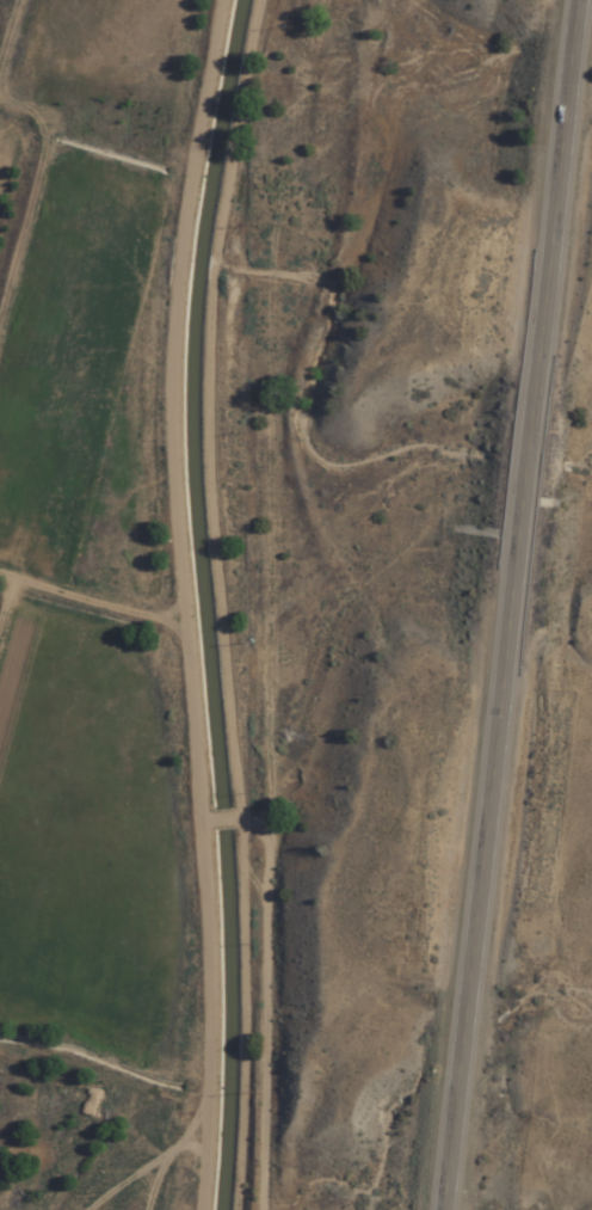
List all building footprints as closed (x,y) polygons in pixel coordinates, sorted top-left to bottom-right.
[(100,1092),(90,1089),(83,1115),(93,1118),(100,1092)]
